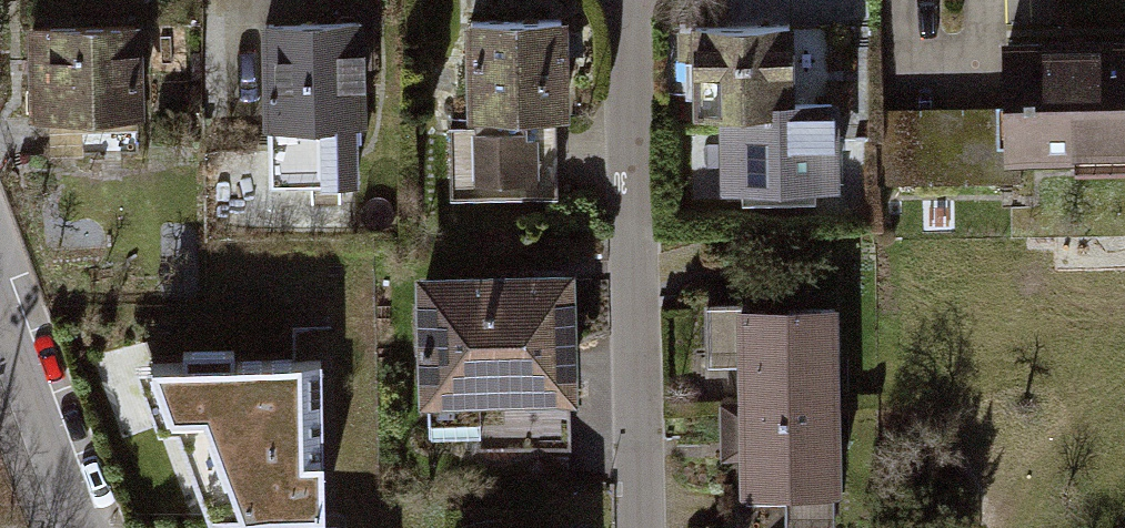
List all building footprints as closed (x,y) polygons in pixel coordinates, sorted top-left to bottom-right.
[(791,29),(697,30),(697,47),(698,107),(793,106),(791,29)] [(552,36),(466,39),(472,201),(519,200),(516,128),(555,126),(552,36)] [(354,40),(262,39),(262,147),(354,147),(354,40)] [(123,42),(30,43),(31,134),(124,133),(123,42)] [(1009,69),(1010,175),(1124,174),(1124,68),(1009,69)] [(793,106),(698,107),(701,213),(831,210),(829,106),(793,106)] [(216,167),(218,233),(273,232),(271,165),(216,167)] [(526,288),(423,288),(423,418),(577,417),(577,378),(577,288),(526,288)] [(838,322),(735,324),(739,507),(842,505),(838,322)] [(174,364),(144,364),(202,516),(313,517),(313,362),(226,362),(226,346),(174,346),(174,364)]
